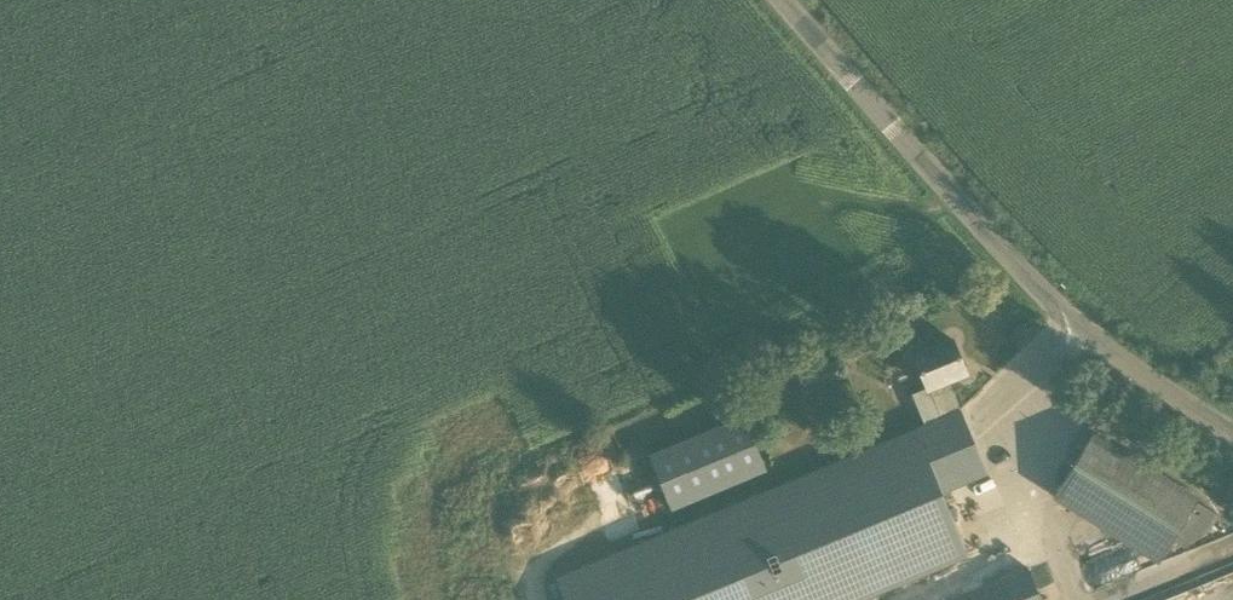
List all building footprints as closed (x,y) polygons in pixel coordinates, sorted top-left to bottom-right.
[(912,394),(924,424),(962,409),(948,380),(967,373),(953,339),(916,354),(929,387),(912,394)] [(822,364),(809,368),(813,384),(827,381),(822,364)] [(558,575),(568,599),(855,599),(962,556),(936,493),(986,472),(962,409),(924,424),(558,575)] [(671,509),(767,469),(745,415),(649,454),(671,509)] [(1219,515),(1197,501),(1091,435),(1056,493),(1161,559),(1173,541),(1185,549),(1207,534),(1219,515)] [(1029,568),(948,599),(1042,599),(1029,568)]
